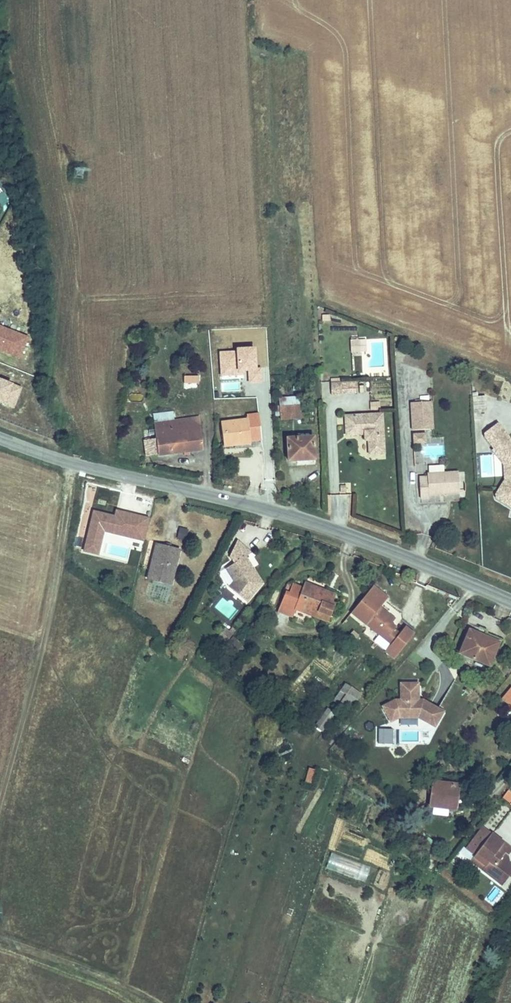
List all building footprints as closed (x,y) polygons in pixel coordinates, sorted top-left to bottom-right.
[(0,326),(0,351),(20,359),(28,336),(0,326)] [(366,339),(350,339),(350,352),(366,352),(366,339)] [(22,386),(0,379),(0,403),(4,405),(5,401),(15,405),(22,386)] [(357,381),(332,382),(332,394),(357,393),(357,381)] [(359,393),(369,393),(370,382),(360,381),(359,393)] [(478,392),(473,393),(475,413),(481,413),(488,412),(486,396),(478,397),(478,392)] [(279,420),(300,420),(300,397),(279,397),(279,420)] [(380,401),(369,402),(370,410),(380,409),(380,401)] [(434,429),(432,401),(415,402),(417,430),(434,429)] [(158,409),(160,419),(180,417),(179,407),(158,409)] [(180,417),(160,419),(162,436),(149,438),(151,455),(209,448),(204,413),(180,417)] [(386,413),(347,415),(348,434),(369,433),(369,442),(375,441),(375,454),(388,453),(386,413)] [(262,424),(234,425),(235,446),(254,445),(254,448),(266,447),(266,444),(274,444),(273,419),(262,419),(262,424)] [(502,423),(489,433),(489,437),(498,449),(496,450),(505,461),(510,461),(510,464),(507,464),(508,466),(509,481),(498,498),(510,506),(510,436),(502,423)] [(427,444),(427,434),(414,435),(414,445),(427,444)] [(323,436),(294,438),(296,464),(307,463),(307,457),(324,456),(323,436)] [(494,455),(480,455),(481,477),(494,476),(494,455)] [(432,475),(423,476),(424,496),(433,495),(433,493),(464,491),(463,471),(432,472),(432,475)] [(92,507),(83,552),(99,555),(103,533),(144,541),(149,518),(92,507)] [(184,544),(188,529),(179,526),(175,541),(184,544)] [(238,569),(225,576),(234,584),(229,589),(248,606),(264,589),(251,567),(255,559),(238,544),(230,558),(238,569)] [(177,551),(154,546),(146,581),(169,587),(177,551)] [(299,614),(314,619),(316,613),(333,619),(337,607),(335,606),(337,598),(329,595),(328,599),(317,595),(317,593),(306,589),(305,591),(295,588),(292,597),(288,595),(282,615),(297,620),(299,614)] [(396,622),(381,609),(389,600),(375,588),(353,614),(392,647),(386,654),(395,661),(416,635),(407,628),(402,635),(396,630),(393,633),(389,630),(396,622)] [(222,597),(214,607),(230,620),(238,609),(222,597)] [(316,613),(314,619),(331,625),(333,619),(316,613)] [(233,639),(225,633),(217,642),(225,649),(233,639)] [(469,634),(458,658),(487,670),(496,650),(478,642),(479,639),(469,634)] [(327,676),(331,670),(322,665),(319,671),(327,676)] [(342,705),(353,689),(347,685),(335,702),(341,706),(342,705)] [(432,725),(440,710),(427,702),(425,705),(421,705),(421,702),(420,685),(403,685),(403,701),(397,702),(384,708),(393,724),(402,719),(420,719),(432,725)] [(350,711),(361,695),(353,689),(342,705),(350,711)] [(510,721),(510,700),(507,697),(497,709),(510,721)] [(437,728),(446,713),(440,710),(432,725),(437,728)] [(392,744),(392,728),(377,728),(378,744),(392,744)] [(307,768),(304,783),(311,784),(315,769),(307,768)] [(432,789),(429,813),(450,815),(452,801),(457,801),(457,792),(432,789)] [(477,861),(485,867),(478,878),(501,894),(510,880),(510,871),(500,864),(505,858),(509,861),(510,859),(510,852),(493,838),(477,861)]
